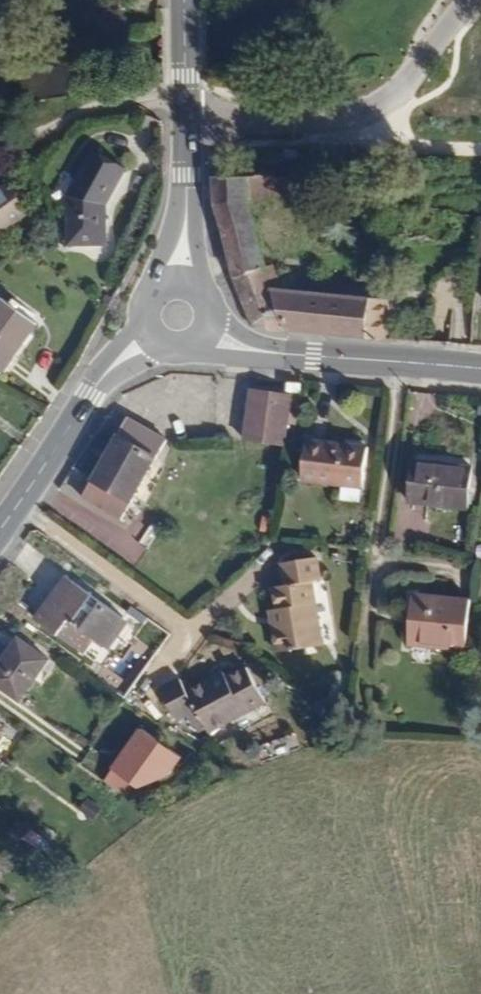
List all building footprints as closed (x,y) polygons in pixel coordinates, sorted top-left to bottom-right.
[(119,175),(88,157),(64,197),(64,247),(101,248),(102,205),(119,175)] [(249,204),(249,196),(291,195),(287,179),(276,179),(262,178),(213,178),(215,207),(229,257),(262,248),(249,204)] [(26,214),(7,186),(0,191),(0,231),(26,214)] [(398,210),(400,202),(376,197),(375,205),(398,210)] [(267,265),(262,248),(229,257),(234,275),(267,265)] [(285,292),(275,262),(267,265),(274,291),(285,292)] [(286,332),(271,290),(274,291),(267,265),(234,275),(254,324),(271,331),(286,332)] [(388,341),(391,302),(285,292),(274,291),(271,290),(286,332),(388,341)] [(36,326),(0,299),(0,373),(36,326)] [(296,374),(281,372),(279,385),(294,387),(296,374)] [(283,448),(291,396),(250,390),(242,442),(283,448)] [(119,523),(165,442),(125,419),(79,500),(119,523)] [(362,489),(367,450),(304,442),(300,482),(362,489)] [(468,511),(472,469),(411,462),(407,505),(468,511)] [(320,648),(312,584),(319,582),(315,559),(279,564),(283,587),(271,588),(274,610),(277,626),(270,627),(274,655),(320,648)] [(37,625),(69,581),(62,576),(30,620),(37,625)] [(104,647),(124,619),(69,581),(37,625),(91,664),(104,647)] [(464,650),(468,601),(410,597),(406,646),(464,650)] [(277,626),(274,610),(268,611),(270,627),(277,626)] [(132,625),(124,619),(104,647),(112,653),(132,625)] [(135,620),(132,625),(112,653),(125,662),(109,685),(129,698),(172,637),(152,623),(148,629),(135,620)] [(47,662),(16,639),(0,661),(0,691),(17,703),(47,662)] [(206,734),(264,703),(245,668),(226,679),(211,687),(208,681),(185,693),(178,679),(157,690),(174,723),(184,717),(188,726),(190,725),(199,720),(205,731),(206,734)] [(226,679),(223,673),(208,681),(211,687),(226,679)] [(205,731),(199,720),(190,725),(196,736),(205,731)] [(140,727),(111,767),(155,798),(184,758),(140,727)] [(135,789),(122,779),(115,789),(127,799),(135,789)] [(91,822),(99,810),(85,800),(77,811),(91,822)] [(16,840),(40,847),(44,833),(20,826),(16,840)]
